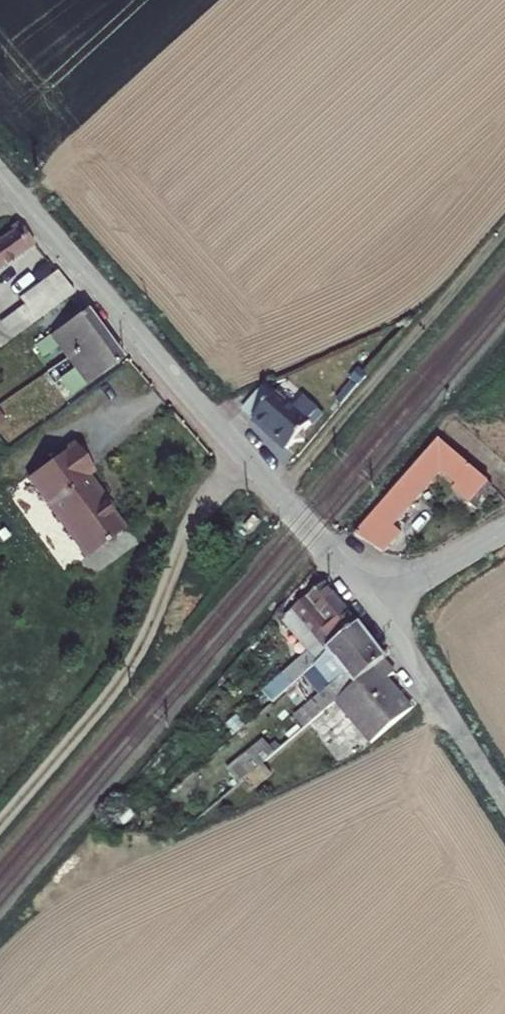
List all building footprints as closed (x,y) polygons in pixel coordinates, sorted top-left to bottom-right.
[(13,231),(0,239),(0,267),(34,243),(17,222),(10,227),(13,231)] [(57,272),(20,298),(25,305),(1,324),(0,323),(0,347),(65,300),(74,292),(57,272)] [(84,306),(74,292),(65,300),(74,313),(84,306)] [(87,310),(37,346),(44,357),(59,345),(69,359),(104,334),(87,310)] [(104,334),(69,359),(80,375),(66,385),(72,393),(122,358),(104,334)] [(66,385),(42,402),(47,411),(72,393),(66,385)] [(264,388),(244,411),(254,420),(274,398),(264,388)] [(294,411),(277,395),(274,398),(254,420),(288,451),(295,444),(305,444),(304,434),(311,426),(308,424),(318,413),(304,400),(294,411)] [(402,534),(394,527),(441,474),(455,485),(451,489),(468,504),(488,483),(438,440),(354,535),(382,554),(402,534)] [(93,470),(74,443),(28,477),(86,556),(124,529),(85,476),(93,470)] [(293,608),(326,651),(359,625),(326,582),(293,608)] [(293,608),(282,617),(318,662),(326,651),(293,608)] [(385,659),(359,625),(326,651),(345,675),(335,683),(296,716),(305,727),(336,701),(384,661),(385,659)] [(345,675),(326,651),(318,662),(333,680),(335,683),(345,675)] [(336,701),(371,743),(411,709),(386,680),(394,673),(384,661),(336,701)] [(318,662),(312,668),(327,686),(333,680),(318,662)] [(274,752),(264,741),(238,763),(239,763),(248,774),(263,762),(274,752)] [(247,776),(256,787),(272,773),(263,762),(248,774),(247,776)] [(239,763),(228,772),(238,783),(247,776),(248,774),(239,763)]
